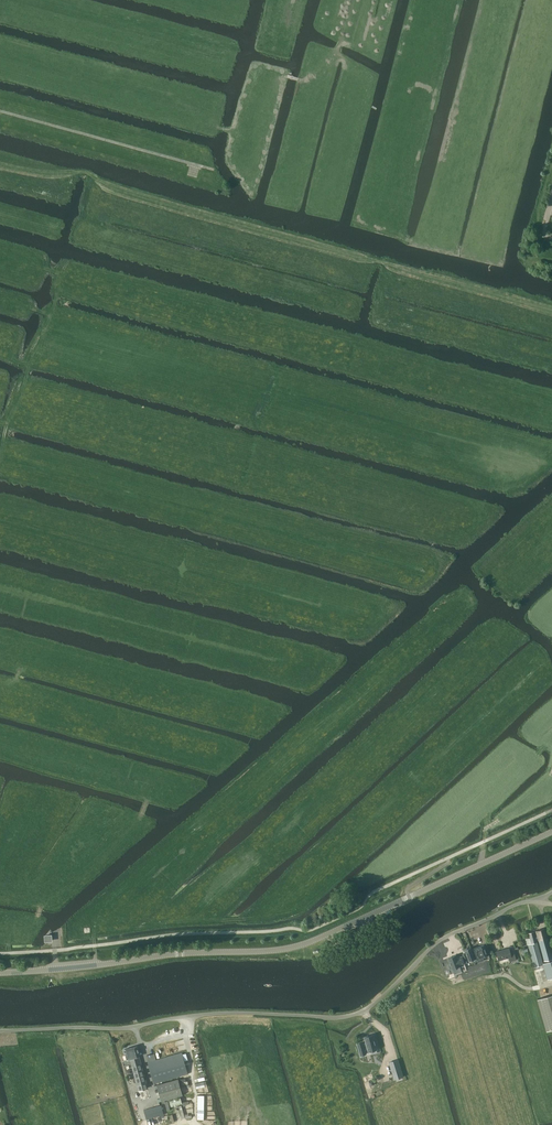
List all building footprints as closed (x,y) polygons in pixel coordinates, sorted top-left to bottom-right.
[(534,931),(529,933),(530,938),(526,939),(527,943),(528,943),(528,944),(534,967),(543,965),(543,963),(536,939),(538,938),(544,961),(551,959),(551,955),(545,928),(536,931),(538,936),(535,937),(534,931)] [(471,948),(475,959),(486,955),(482,944),(471,948)] [(465,950),(469,961),(475,959),(471,948),(465,950)] [(510,961),(516,960),(514,952),(510,953),(509,948),(496,952),(499,960),(508,957),(510,961)] [(447,954),(453,969),(460,966),(460,965),(465,963),(460,952),(455,954),(454,951),(447,954)] [(543,963),(543,965),(547,979),(551,978),(551,961),(543,963)] [(538,999),(547,1031),(551,1029),(551,995),(538,999)] [(374,1040),(373,1035),(365,1037),(366,1043),(363,1044),(363,1043),(357,1044),(360,1055),(366,1054),(365,1050),(368,1049),(368,1051),(377,1049),(376,1044),(377,1044),(376,1039),(374,1040)] [(139,1055),(140,1054),(139,1052),(138,1052),(137,1046),(124,1049),(127,1059),(123,1060),(124,1065),(131,1063),(138,1090),(148,1088),(139,1056),(140,1056),(139,1055)] [(182,1053),(156,1060),(154,1053),(146,1055),(148,1062),(154,1084),(188,1074),(182,1053)] [(389,1062),(395,1079),(403,1076),(398,1060),(389,1062)] [(183,1095),(178,1079),(157,1085),(161,1101),(183,1095)] [(148,1098),(148,1097),(148,1096),(148,1095),(147,1094),(145,1093),(144,1092),(143,1092),(141,1092),(140,1093),(139,1094),(138,1095),(138,1096),(137,1097),(138,1099),(138,1100),(139,1101),(140,1102),(142,1103),(144,1103),(146,1102),(146,1101),(147,1100),(148,1099),(148,1098)] [(171,1108),(182,1105),(179,1097),(169,1100),(171,1108)] [(148,1124),(171,1118),(170,1113),(164,1115),(161,1106),(144,1110),(148,1124)]
